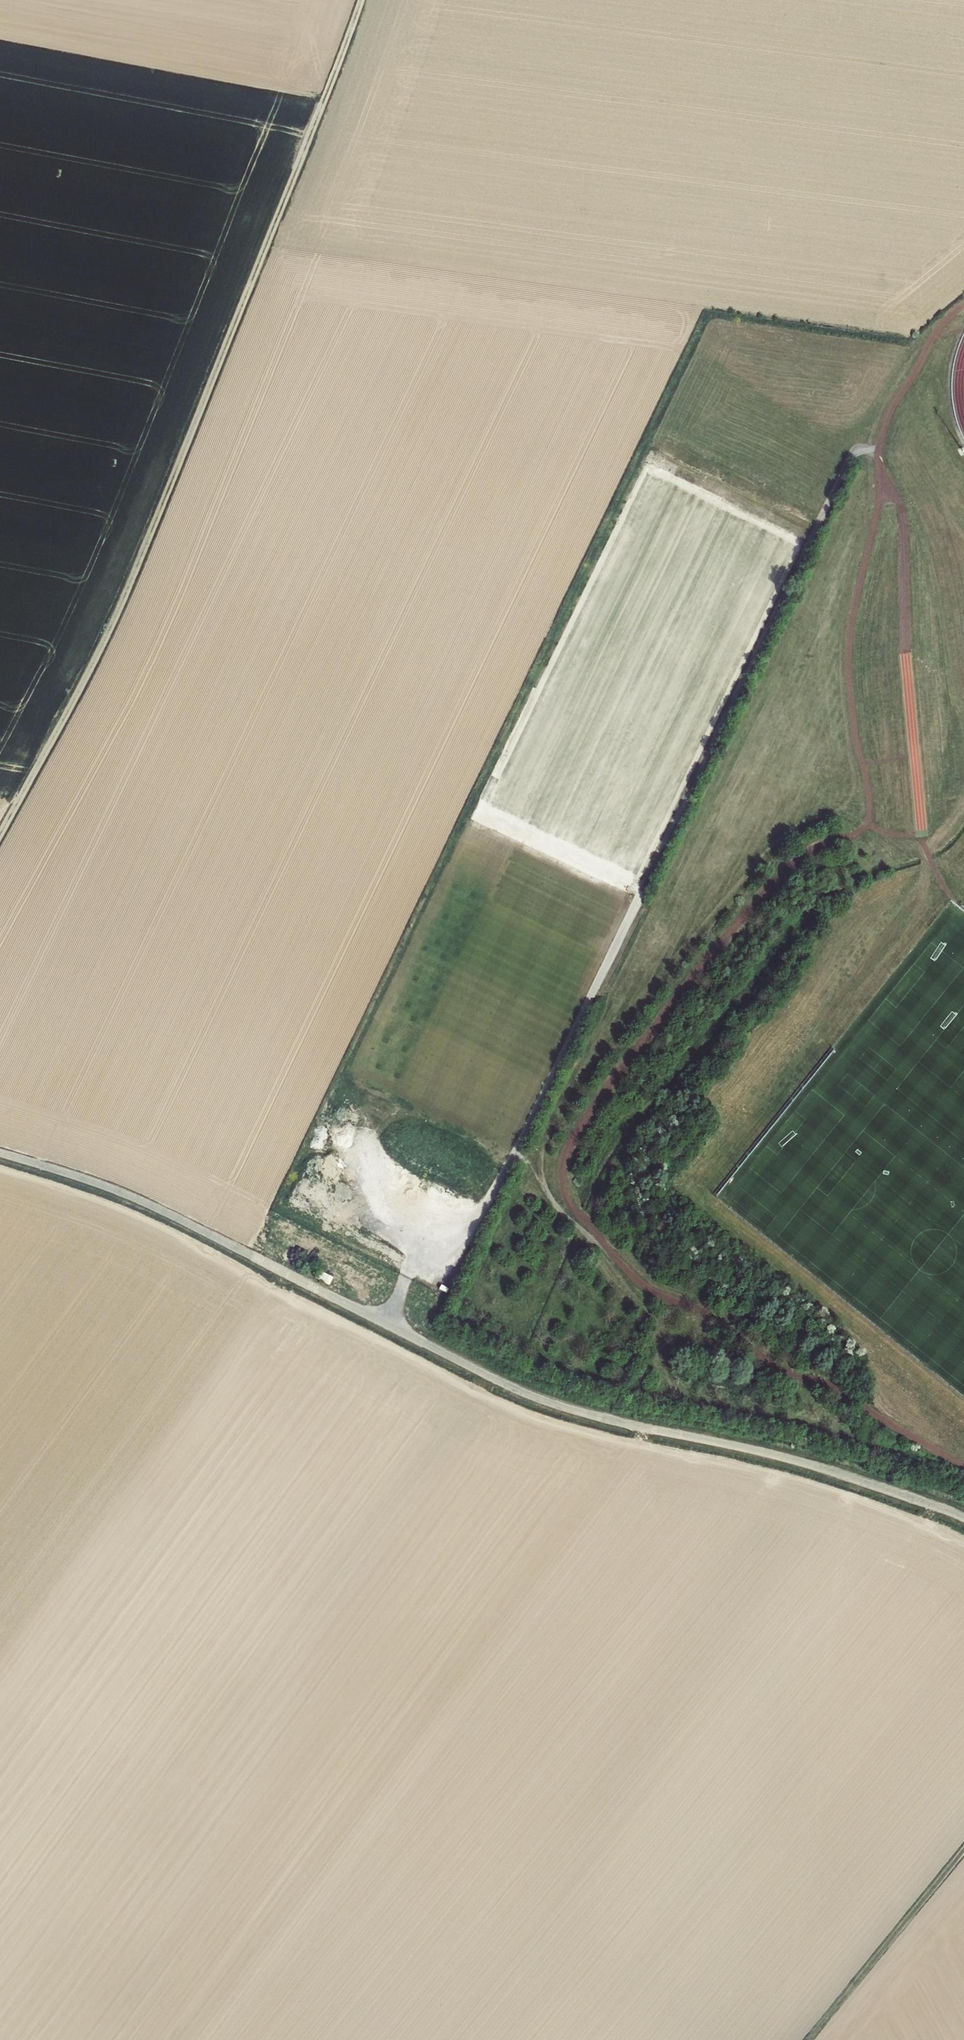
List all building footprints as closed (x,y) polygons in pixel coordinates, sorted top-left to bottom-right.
[(331,1283),(334,1276),(320,1272),(318,1278),(331,1283)]
